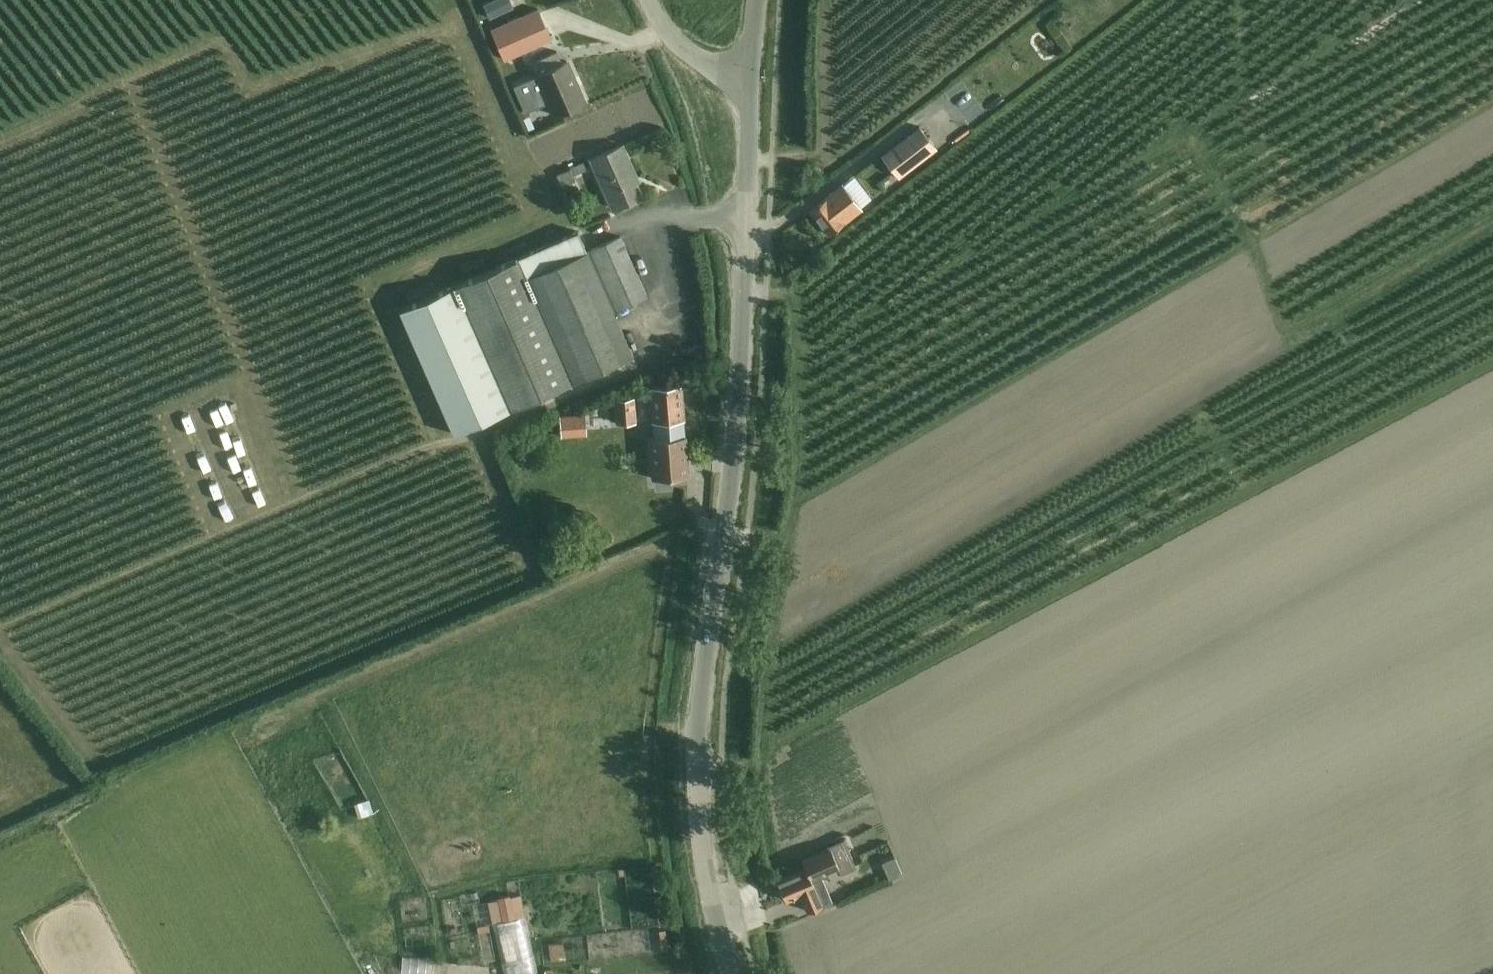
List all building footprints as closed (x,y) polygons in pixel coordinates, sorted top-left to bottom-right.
[(484,4),(489,16),(513,6),(510,0),(494,0),(484,4)] [(495,30),(508,60),(560,36),(547,7),(495,30)] [(553,115),(584,101),(567,61),(562,63),(556,51),(530,62),(553,115)] [(530,76),(522,57),(509,63),(517,82),(530,76)] [(919,126),(881,155),(898,178),(936,148),(919,126)] [(612,208),(640,195),(630,173),(634,172),(622,145),(591,159),(612,208)] [(575,180),(573,175),(586,170),(582,162),(574,166),(572,161),(567,164),(569,168),(556,174),(562,186),(575,180)] [(842,183),(808,209),(828,235),(845,222),(844,221),(861,208),(842,183)] [(578,231),(518,257),(573,381),(632,355),(612,310),(645,295),(619,236),(586,250),(578,231)] [(518,257),(456,284),(511,408),(573,381),(518,257)] [(456,284),(399,309),(453,433),(511,408),(456,284)] [(709,284),(690,286),(691,298),(711,296),(709,284)] [(652,420),(653,420),(683,417),(681,385),(649,387),(652,420)] [(613,399),(615,424),(636,422),(634,397),(613,399)] [(582,416),(558,418),(560,438),(584,436),(582,416)] [(683,417),(653,420),(654,437),(649,438),(652,478),(688,475),(685,435),(684,435),(683,417)] [(837,866),(840,874),(856,867),(844,839),(825,847),(826,850),(803,859),(806,867),(777,879),(785,900),(800,894),(807,911),(832,900),(820,873),(837,866)] [(499,899),(488,901),(493,923),(525,916),(520,894),(510,896),(510,895),(498,897),(499,899)] [(547,965),(544,938),(525,940),(527,966),(547,965)] [(563,941),(548,943),(550,959),(565,957),(563,941)]
